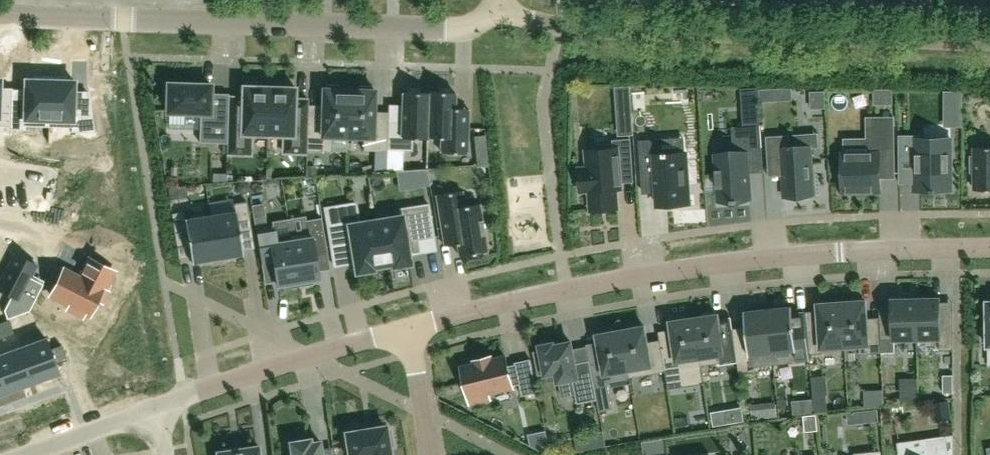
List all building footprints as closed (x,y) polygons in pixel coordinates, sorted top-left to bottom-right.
[(11,127),(11,130),(26,130),(26,126),(49,127),(51,76),(34,76),(34,80),(26,79),(26,90),(25,106),(12,106),(11,127)] [(51,76),(49,127),(72,128),(72,132),(95,132),(91,108),(74,107),(74,91),(75,81),(67,81),(67,77),(51,76)] [(11,127),(12,106),(12,97),(0,96),(0,88),(1,79),(0,79),(0,127),(11,127)] [(227,143),(227,153),(249,154),(250,134),(267,135),(269,86),(261,86),(261,82),(246,82),(246,86),(243,85),(242,98),(235,98),(228,97),(228,115),(227,143)] [(199,142),(227,143),(228,115),(220,115),(220,107),(210,107),(210,93),(211,85),(168,83),(167,112),(169,112),(200,113),(200,129),(199,142)] [(269,86),(267,135),(283,135),(282,155),(307,156),(307,150),(308,125),(309,100),(302,100),(295,99),(295,87),(292,87),(292,83),(277,83),(277,87),(269,86)] [(308,125),(307,150),(331,151),(331,136),(347,137),(349,89),(339,89),(340,85),(325,85),(325,89),(323,89),(322,126),(316,126),(308,125)] [(349,89),(347,137),(363,137),(363,150),(386,150),(387,124),(381,124),(374,124),(374,111),(375,90),(372,90),(372,86),(358,85),(358,90),(349,89)] [(387,124),(386,150),(412,151),(413,138),(429,138),(430,93),(428,93),(419,93),(420,89),(407,88),(407,92),(403,92),(402,123),(395,123),(387,123),(387,124)] [(428,92),(428,93),(430,93),(429,138),(445,139),(445,152),(467,152),(468,109),(462,109),(455,109),(455,93),(451,93),(451,89),(438,88),(438,92),(428,92)] [(873,191),(880,191),(879,149),(887,149),(894,149),(894,117),(878,118),(878,128),(867,128),(867,154),(843,154),(843,192),(847,192),(873,192),(873,191)] [(754,148),(762,148),(761,126),(733,128),(735,154),(717,155),(720,201),(732,200),(732,203),(738,202),(738,200),(750,199),(746,149),(754,148)] [(791,149),(790,135),(766,137),(768,161),(774,160),(781,160),(783,176),(784,197),(814,195),(811,149),(811,147),(791,149)] [(899,159),(914,159),(914,183),(914,190),(951,190),(951,139),(924,139),(924,135),(899,135),(899,159)] [(621,182),(621,177),(620,166),(626,166),(632,165),(631,139),(614,141),(614,149),(586,151),(587,168),(579,168),(581,192),(589,191),(591,211),(618,209),(617,189),(622,189),(621,182)] [(689,203),(686,153),(668,155),(668,152),(663,152),(663,155),(656,155),(655,139),(639,140),(641,174),(655,173),(657,192),(658,205),(689,203)] [(971,156),(971,172),(975,172),(975,190),(989,190),(989,147),(975,147),(975,156),(971,156)] [(464,206),(462,191),(436,195),(444,246),(451,245),(457,244),(459,255),(487,251),(482,223),(486,222),(483,205),(480,206),(479,203),(464,206)] [(235,211),(209,215),(216,259),(243,254),(240,232),(246,231),(251,230),(247,201),(233,203),(235,211)] [(427,241),(434,240),(429,207),(400,211),(401,219),(376,223),(383,268),(393,266),(394,269),(410,266),(409,259),(409,257),(420,255),(418,242),(427,241)] [(192,263),(216,259),(209,215),(185,219),(184,211),(172,213),(177,246),(183,245),(189,244),(192,263)] [(358,218),(355,218),(329,222),(327,211),(325,211),(332,249),(342,248),(352,246),(355,265),(357,275),(373,272),(373,269),(383,268),(376,223),(359,226),(358,218)] [(290,234),(299,286),(313,284),(312,280),(319,278),(318,271),(315,255),(321,254),(327,253),(321,218),(306,220),(308,232),(290,234)] [(273,262),(276,281),(277,285),(284,284),(285,288),(299,286),(290,234),(276,237),(274,227),(273,227),(256,230),(261,264),(267,263),(273,262)] [(0,283),(0,290),(11,296),(4,310),(7,319),(30,311),(43,284),(30,277),(31,274),(36,265),(15,254),(0,283)] [(64,269),(51,296),(69,305),(67,309),(83,317),(85,313),(89,315),(96,300),(102,302),(108,291),(105,289),(114,271),(89,259),(80,277),(64,269)] [(849,302),(842,303),(845,350),(845,346),(859,345),(860,355),(881,353),(881,340),(880,326),(874,327),(867,327),(866,301),(863,301),(863,297),(849,298),(849,302)] [(916,299),(917,339),(939,339),(940,351),(953,351),(953,310),(946,310),(940,310),(940,298),(916,299)] [(845,350),(842,303),(835,303),(834,299),(820,300),(820,304),(818,304),(819,327),(813,328),(807,328),(807,334),(809,355),(823,354),(823,352),(845,350)] [(880,312),(880,326),(881,340),(917,339),(916,299),(892,300),(892,312),(886,312),(880,312)] [(792,306),(768,309),(773,353),(787,351),(788,362),(810,360),(809,355),(807,334),(801,335),(795,335),(792,306)] [(773,353),(768,309),(744,312),(747,335),(741,336),(734,337),(738,362),(750,361),(749,355),(773,353)] [(694,318),(701,366),(724,362),(725,364),(738,362),(734,337),(728,338),(722,339),(718,315),(716,315),(715,311),(701,313),(702,317),(694,318)] [(668,389),(681,387),(679,369),(701,366),(694,318),(687,319),(687,315),(672,318),(673,322),(671,322),(674,346),(668,346),(661,348),(666,372),(668,389)] [(0,323),(0,338),(14,333),(9,320),(0,323)] [(621,331),(630,378),(666,372),(661,348),(655,349),(649,350),(645,327),(642,327),(642,323),(627,326),(628,330),(621,331)] [(590,365),(597,400),(600,412),(613,409),(608,382),(630,378),(621,331),(614,332),(613,328),(599,331),(600,335),(597,335),(602,363),(597,364),(590,365)] [(59,372),(46,339),(20,348),(32,382),(59,372)] [(572,379),(575,395),(577,404),(597,400),(590,365),(590,361),(582,362),(575,364),(571,342),(554,346),(553,343),(540,346),(541,350),(533,351),(538,376),(556,372),(558,381),(572,379)] [(0,356),(0,375),(6,392),(32,382),(20,348),(0,356)] [(522,396),(537,393),(531,360),(521,361),(515,363),(515,365),(508,366),(506,357),(491,360),(490,357),(476,360),(477,364),(462,367),(470,403),(490,398),(488,393),(513,387),(513,386),(520,384),(522,396)] [(362,426),(348,428),(349,432),(346,432),(349,454),(390,454),(389,446),(393,446),(390,430),(386,430),(386,426),(363,430),(362,426)] [(290,442),(292,454),(322,454),(320,441),(311,442),(310,438),(306,439),(306,435),(293,437),(294,441),(290,442)] [(954,437),(927,441),(929,454),(954,454),(954,437)] [(217,451),(217,454),(260,454),(258,446),(217,451)]
